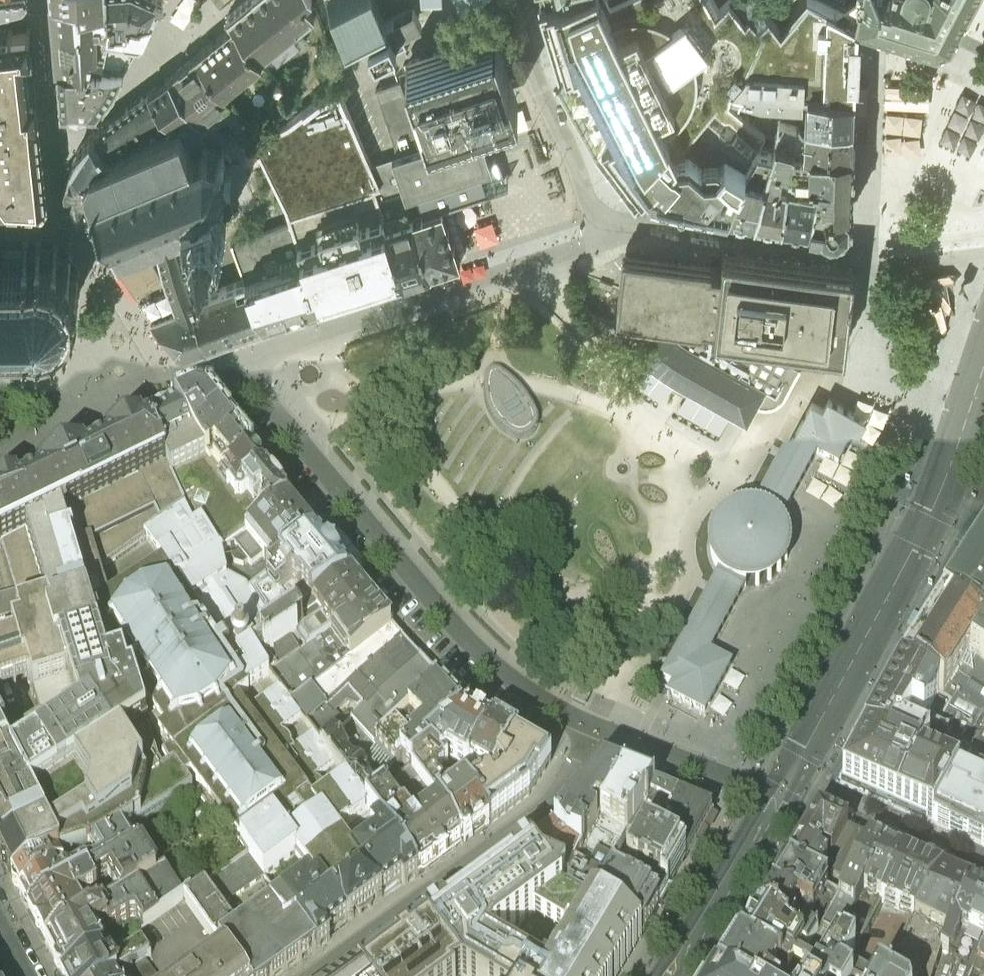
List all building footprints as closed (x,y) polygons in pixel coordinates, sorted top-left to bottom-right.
[(57,64),(89,65),(91,55),(103,58),(107,28),(109,11),(110,4),(80,6),(79,0),(51,0),(55,42),(57,64)] [(110,4),(109,11),(127,11),(128,3),(153,6),(156,0),(109,0),(110,4)] [(259,61),(314,18),(304,2),(306,0),(254,0),(231,18),(229,21),(229,22),(234,28),(259,61)] [(330,10),(348,48),(370,38),(379,55),(423,38),(413,18),(392,28),(377,0),(350,0),(330,10)] [(579,108),(594,135),(610,155),(637,190),(718,95),(732,79),(745,64),(763,22),(740,0),(722,0),(719,3),(718,0),(542,0),(539,1),(559,66),(579,108)] [(832,0),(799,0),(781,22),(763,0),(740,0),(763,22),(745,64),(732,79),(855,85),(855,76),(857,48),(858,13),(832,0)] [(781,22),(799,0),(763,0),(781,22)] [(858,13),(872,17),(935,35),(942,33),(949,30),(964,0),(832,0),(858,13)] [(145,23),(153,6),(128,3),(127,11),(109,11),(107,28),(141,33),(145,23)] [(1,199),(40,201),(44,197),(47,193),(45,168),(30,28),(0,32),(0,195),(1,196),(0,197),(1,199)] [(141,33),(107,28),(103,58),(101,65),(124,66),(141,33)] [(195,59),(223,94),(261,63),(259,61),(234,28),(195,59)] [(498,38),(396,73),(401,86),(416,131),(424,152),(492,129),(488,119),(485,107),(518,96),(498,38)] [(59,96),(60,108),(96,108),(114,86),(124,66),(101,65),(103,58),(91,55),(89,65),(57,64),(59,96)] [(203,125),(231,103),(223,94),(195,59),(167,81),(149,94),(161,110),(153,116),(155,119),(165,136),(175,132),(174,129),(181,127),(185,138),(203,125)] [(855,85),(732,79),(718,95),(735,108),(768,109),(768,108),(742,106),(743,95),(761,100),(806,101),(806,111),(853,113),(855,85)] [(389,91),(376,95),(399,160),(424,152),(416,131),(401,86),(389,91)] [(407,276),(393,231),(384,203),(378,182),(372,165),(345,89),(323,94),(298,120),(258,149),(290,221),(320,305),(368,289),(407,276)] [(105,125),(91,135),(107,157),(109,156),(110,158),(127,151),(126,149),(134,146),(134,148),(152,141),(151,139),(158,136),(158,138),(165,136),(155,119),(153,116),(161,110),(149,94),(133,105),(105,125)] [(692,203),(725,208),(735,180),(758,141),(764,131),(735,108),(718,95),(637,190),(653,194),(692,203)] [(852,141),(853,113),(806,111),(805,125),(801,125),(796,121),(779,117),(767,116),(768,109),(735,108),(764,131),(776,134),(793,139),(852,141)] [(910,144),(910,139),(915,140),(916,126),(903,126),(904,113),(887,112),(886,143),(910,144)] [(85,171),(82,178),(94,205),(104,230),(101,231),(103,235),(105,234),(115,257),(112,258),(114,262),(115,262),(138,253),(192,230),(194,236),(227,223),(214,189),(219,187),(223,191),(226,187),(223,184),(228,172),(233,171),(233,167),(227,167),(223,155),(227,151),(223,148),(220,152),(207,147),(207,142),(202,142),(203,148),(191,153),(185,138),(181,127),(174,129),(175,132),(165,136),(158,138),(158,136),(151,139),(152,141),(134,148),(134,146),(126,149),(127,151),(110,158),(109,156),(107,157),(108,159),(87,168),(85,171)] [(395,158),(415,221),(446,211),(498,194),(512,189),(492,129),(424,152),(399,160),(395,158)] [(793,139),(776,134),(773,144),(754,212),(781,216),(789,164),(793,139)] [(71,165),(85,171),(87,168),(108,159),(107,157),(91,135),(79,149),(71,165)] [(852,141),(793,139),(789,164),(817,166),(809,220),(836,225),(849,214),(852,141)] [(773,144),(758,141),(735,180),(725,208),(754,212),(773,144)] [(384,203),(393,231),(407,276),(430,269),(415,221),(395,158),(372,165),(378,182),(384,203)] [(817,166),(789,164),(781,216),(809,220),(817,166)] [(66,184),(68,211),(86,208),(87,209),(88,209),(90,209),(92,208),(93,207),(94,205),(82,178),(85,171),(71,165),(66,184)] [(461,257),(446,211),(415,221),(430,269),(461,257)] [(476,218),(482,233),(497,227),(492,212),(476,218)] [(232,241),(246,279),(262,323),(320,305),(290,221),(232,241)] [(172,288),(187,282),(173,238),(158,244),(165,271),(172,288)] [(2,324),(2,316),(24,315),(24,324),(30,323),(30,315),(37,317),(37,324),(43,324),(43,316),(52,314),(55,320),(60,318),(56,311),(64,305),(70,310),(73,306),(67,301),(71,292),(78,294),(80,289),(72,287),(72,277),(79,276),(78,271),(71,272),(67,264),(72,259),(69,255),(63,260),(55,253),(58,247),(54,244),(50,251),(41,250),(41,242),(35,242),(36,249),(28,251),(28,242),(22,243),(23,251),(0,251),(0,243),(0,324),(2,324)] [(641,255),(623,252),(620,278),(615,315),(646,319),(686,324),(688,320),(689,320),(712,333),(720,268),(710,267),(711,263),(709,262),(694,260),(656,256),(641,255)] [(720,268),(712,333),(750,352),(755,342),(799,367),(800,367),(800,366),(815,366),(827,366),(829,346),(845,347),(851,288),(854,266),(747,255),(722,252),(720,268)] [(139,299),(152,294),(151,288),(163,283),(163,280),(150,255),(140,259),(138,253),(117,261),(115,262),(120,273),(139,299)] [(927,342),(935,349),(954,307),(963,275),(922,274),(920,297),(927,342)] [(262,323),(246,279),(192,298),(208,342),(262,323)] [(152,294),(139,299),(184,351),(208,342),(192,298),(187,282),(172,288),(152,294)] [(753,406),(755,403),(760,405),(766,405),(771,404),(776,403),(780,400),(784,395),(787,389),(799,367),(755,342),(750,352),(712,333),(689,320),(688,320),(686,324),(677,340),(661,325),(634,351),(639,355),(650,365),(674,381),(733,413),(746,420),(753,406)] [(491,369),(487,372),(485,380),(484,391),(486,402),(490,414),(498,426),(507,434),(515,438),(522,440),(531,436),(537,430),(539,420),(536,407),(529,396),(520,384),(508,374),(498,369),(491,369)] [(799,485),(816,455),(837,467),(852,441),(864,419),(852,412),(829,399),(823,409),(813,403),(812,403),(798,430),(791,441),(783,456),(763,493),(755,508),(749,508),(742,508),(735,510),(728,514),(722,518),(718,523),(715,528),(712,536),(710,545),(711,554),(713,560),(715,566),(720,572),(711,588),(691,626),(684,639),(663,678),(674,684),(669,693),(704,713),(718,687),(730,665),(708,653),(737,601),(744,586),(758,586),(766,583),(772,580),(779,573),(784,566),(787,560),(788,554),(789,547),(788,539),(786,532),(783,526),(779,522),(788,506),(799,485)] [(197,401),(175,410),(198,450),(206,461),(210,466),(213,464),(224,477),(251,457),(228,429),(216,413),(207,403),(197,401)] [(170,479),(206,461),(198,450),(175,410),(162,416),(147,424),(165,466),(164,466),(170,479)] [(56,824),(94,800),(105,818),(163,773),(158,766),(138,697),(136,698),(132,685),(130,685),(123,667),(118,668),(114,653),(110,654),(106,640),(103,641),(99,627),(90,612),(109,599),(103,567),(147,538),(185,512),(170,479),(164,466),(165,466),(147,424),(94,449),(79,456),(76,458),(75,456),(61,463),(48,469),(49,471),(20,485),(0,491),(0,691),(30,681),(44,729),(3,747),(0,741),(0,849),(56,824)] [(224,477),(238,497),(244,493),(252,486),(251,485),(265,474),(254,461),(251,457),(224,477)] [(266,522),(290,505),(277,489),(265,474),(251,485),(252,486),(244,493),(266,522)] [(266,522),(233,545),(248,563),(251,567),(263,558),(274,572),(280,567),(317,538),(303,521),(290,505),(266,522)] [(185,512),(147,538),(158,557),(176,546),(179,551),(168,558),(174,568),(170,571),(180,588),(196,578),(204,591),(226,577),(220,555),(220,554),(202,524),(192,529),(185,512)] [(317,538),(280,567),(292,582),(292,585),(295,590),(295,591),(295,593),(296,594),(297,595),(298,595),(299,595),(300,595),(301,594),(302,594),(312,605),(350,579),(334,560),(317,538)] [(243,566),(248,563),(233,545),(225,551),(235,563),(243,566)] [(281,902),(318,952),(324,947),(331,943),(327,938),(345,925),(347,923),(348,924),(354,920),(354,919),(359,915),(360,917),(366,913),(371,909),(370,907),(376,903),(377,904),(382,899),(382,898),(383,897),(401,883),(404,888),(412,882),(418,878),(377,822),(367,830),(376,842),(354,857),(337,834),(369,811),(347,781),(326,796),(324,794),(324,791),(324,790),(323,788),(322,786),(320,784),(319,783),(317,782),(315,781),(314,779),(334,764),(322,746),(313,735),(292,751),(291,749),(291,747),(290,745),(289,743),(288,741),(287,740),(285,738),(283,737),(282,737),(280,734),(300,719),(290,706),(279,691),(246,716),(237,702),(248,694),(247,692),(268,676),(269,676),(251,647),(256,644),(247,631),(266,617),(250,591),(246,585),(226,577),(204,591),(196,578),(180,588),(170,571),(174,568),(168,558),(179,551),(176,546),(158,557),(163,565),(109,599),(90,612),(99,627),(158,717),(150,722),(172,753),(164,759),(168,767),(175,764),(186,779),(192,776),(202,793),(198,795),(210,813),(216,809),(231,831),(232,833),(249,858),(264,879),(295,856),(315,886),(309,890),(301,889),(293,894),(293,898),(288,897),(285,892),(277,897),(281,902)] [(979,556),(945,609),(983,636),(983,548),(979,556)] [(247,631),(256,644),(262,640),(312,605),(302,594),(301,594),(300,595),(299,595),(298,595),(297,595),(296,594),(295,593),(295,591),(295,590),(292,585),(292,582),(280,567),(274,572),(250,591),(266,617),(247,631)] [(312,605),(262,640),(270,653),(296,635),(361,592),(357,587),(350,579),(312,605)] [(367,599),(361,592),(296,635),(301,642),(311,635),(316,642),(370,603),(367,599)] [(315,684),(317,685),(346,663),(391,628),(381,616),(370,603),(316,642),(297,656),(303,665),(303,668),(304,671),(305,674),(307,677),(309,679),(310,680),(312,682),(313,683),(315,684)] [(909,665),(957,696),(971,706),(968,710),(983,721),(983,636),(945,609),(940,617),(923,643),(909,665)] [(357,677),(401,639),(396,633),(391,628),(346,663),(357,677)] [(256,644),(251,647),(269,676),(297,656),(316,642),(311,635),(301,642),(296,635),(270,653),(262,640),(256,644)] [(415,656),(414,655),(401,640),(402,639),(401,639),(357,677),(324,706),(311,689),(290,706),(300,719),(304,724),(305,724),(313,735),(322,746),(335,737),(335,736),(344,728),(343,727),(352,720),(419,660),(417,659),(419,658),(416,655),(415,656)] [(269,676),(268,676),(279,691),(290,706),(311,689),(317,685),(315,684),(313,683),(312,682),(310,680),(309,679),(307,677),(305,674),(304,671),(303,668),(303,665),(297,656),(269,676)] [(419,660),(352,720),(377,747),(444,686),(438,678),(432,672),(430,673),(419,660)] [(957,696),(909,665),(907,669),(902,676),(951,707),(938,729),(950,736),(946,744),(964,754),(983,722),(983,721),(968,710),(971,706),(957,696)] [(951,707),(902,676),(892,694),(883,707),(909,724),(910,721),(922,727),(925,722),(938,729),(951,707)] [(444,686),(377,747),(377,748),(378,749),(367,759),(385,778),(396,768),(397,770),(401,766),(410,776),(411,775),(431,760),(424,754),(469,713),(456,699),(444,686)] [(909,724),(883,707),(873,726),(865,741),(884,751),(892,738),(901,737),(928,749),(938,729),(925,722),(922,727),(910,721),(909,724)] [(452,760),(469,769),(493,727),(479,719),(469,713),(424,754),(431,760),(443,770),(452,760)] [(377,747),(352,720),(343,727),(344,728),(335,736),(335,737),(345,750),(345,751),(353,761),(355,760),(364,773),(373,786),(382,797),(410,776),(401,766),(397,770),(396,768),(385,778),(367,759),(378,749),(377,748),(377,747)] [(970,757),(960,777),(983,788),(983,722),(964,754),(970,757)] [(469,797),(471,800),(492,784),(517,742),(507,735),(493,727),(469,769),(484,778),(469,797)] [(920,764),(957,781),(960,777),(970,757),(964,754),(946,744),(950,736),(938,729),(928,749),(920,764)] [(463,844),(411,775),(410,776),(382,797),(373,786),(364,773),(355,760),(353,761),(345,751),(345,750),(335,737),(322,746),(334,764),(347,781),(369,811),(377,822),(418,878),(442,860),(463,844)] [(875,800),(895,809),(920,764),(928,749),(901,737),(892,738),(884,751),(865,741),(841,785),(875,800)] [(471,800),(489,825),(529,795),(550,762),(536,753),(517,742),(492,784),(471,800)] [(431,760),(411,775),(463,844),(477,834),(489,825),(471,800),(469,797),(460,784),(443,770),(431,760)] [(920,764),(895,809),(911,817),(932,826),(957,781),(920,764)] [(12,882),(47,865),(93,852),(98,849),(126,834),(133,830),(133,829),(192,791),(175,765),(163,773),(105,818),(94,800),(56,824),(0,849),(0,855),(5,866),(13,880),(12,881),(12,882)] [(581,852),(624,776),(604,767),(577,798),(554,827),(566,845),(581,852)] [(574,865),(588,872),(598,856),(611,862),(613,860),(627,834),(654,788),(640,782),(624,776),(581,852),(574,865)] [(932,826),(983,850),(983,788),(960,777),(957,781),(932,826)] [(627,834),(643,836),(646,827),(662,833),(678,798),(665,793),(654,788),(627,834)] [(686,857),(711,812),(695,805),(678,798),(662,833),(646,827),(643,836),(657,841),(686,857)] [(818,818),(800,849),(822,861),(820,865),(827,869),(847,832),(818,818)] [(566,845),(554,827),(541,836),(526,847),(543,871),(565,880),(560,891),(562,893),(592,909),(641,938),(650,923),(658,908),(588,872),(574,865),(581,852),(566,845)] [(827,869),(817,886),(839,898),(869,842),(858,837),(847,832),(827,869)] [(59,875),(20,897),(23,902),(29,914),(102,875),(139,853),(126,834),(98,849),(103,860),(96,863),(100,870),(92,873),(91,872),(89,873),(85,873),(79,877),(74,868),(59,875)] [(643,836),(627,834),(613,860),(668,890),(677,873),(686,857),(657,841),(643,836)] [(839,898),(821,929),(836,937),(886,850),(877,845),(869,842),(839,898)] [(526,847),(422,925),(460,975),(538,975),(491,948),(494,942),(562,893),(560,891),(565,880),(543,871),(526,847)] [(103,860),(98,849),(93,852),(47,865),(12,882),(18,894),(20,897),(59,875),(74,868),(75,867),(79,866),(83,868),(84,869),(96,863),(103,860)] [(817,886),(827,869),(820,865),(822,861),(800,849),(794,859),(788,870),(817,886)] [(886,850),(836,937),(855,949),(880,902),(904,858),(896,854),(886,850)] [(138,890),(158,920),(183,903),(165,874),(156,880),(140,853),(139,853),(102,875),(29,914),(36,928),(46,948),(138,890)] [(598,856),(588,872),(658,908),(663,899),(668,890),(613,860),(611,862),(598,856)] [(220,945),(236,934),(217,906),(224,901),(226,905),(264,879),(249,858),(185,901),(217,947),(220,945)] [(904,858),(880,902),(914,917),(942,875),(916,863),(904,858)] [(817,886),(788,870),(781,883),(771,896),(788,906),(789,904),(803,910),(789,936),(787,941),(807,954),(821,929),(839,898),(817,886)] [(914,917),(886,971),(893,975),(934,975),(948,935),(973,887),(950,878),(942,875),(914,917)] [(948,935),(934,975),(970,975),(972,970),(983,943),(983,942),(983,893),(979,890),(973,887),(948,935)] [(138,890),(46,948),(51,958),(60,975),(72,975),(111,952),(129,940),(130,941),(158,920),(138,890)] [(757,919),(789,936),(803,910),(789,904),(788,906),(771,896),(765,907),(757,919)] [(318,952),(281,902),(271,908),(269,905),(266,905),(260,909),(260,912),(262,915),(236,934),(220,945),(226,954),(241,975),(285,975),(290,973),(296,968),(318,952)] [(641,938),(592,909),(551,975),(618,975),(641,938)] [(757,919),(747,936),(737,952),(777,975),(846,975),(840,973),(848,961),(855,949),(836,937),(821,929),(807,954),(787,941),(789,936),(757,919)] [(422,925),(366,966),(356,974),(357,975),(460,975),(422,925)] [(983,943),(972,970),(983,975),(983,942),(983,943)] [(149,960),(141,947),(117,963),(111,952),(72,975),(125,975),(149,960)] [(737,952),(728,967),(722,975),(777,975),(737,952)] [(226,954),(196,975),(241,975),(226,954)] [(840,973),(846,975),(876,975),(848,961),(840,973)]
